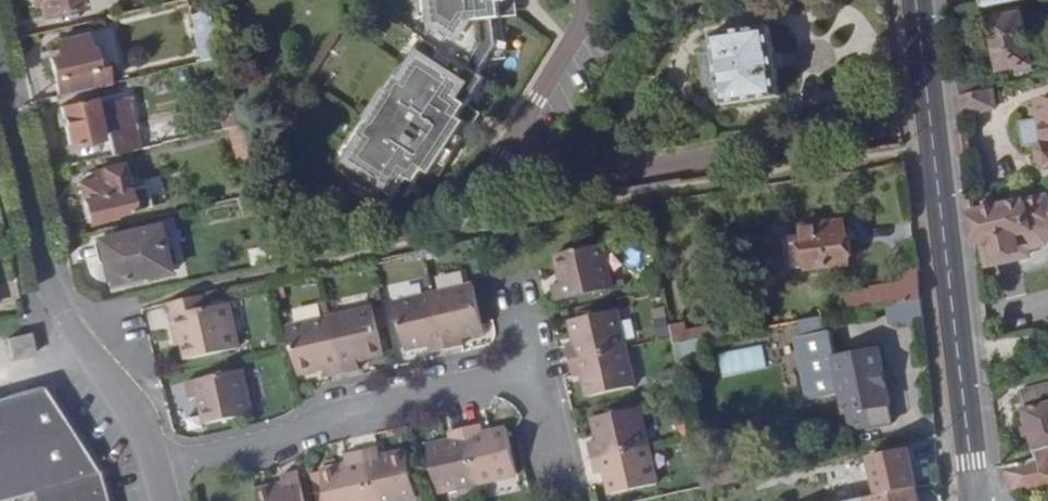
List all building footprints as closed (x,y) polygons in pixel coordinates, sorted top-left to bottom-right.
[(42,16),(81,7),(79,0),(38,0),(42,16)] [(193,9),(209,6),(207,0),(190,0),(193,9)] [(346,172),(393,203),(400,192),(410,199),(428,172),(435,176),(464,131),(453,123),(460,112),(465,115),(488,80),(481,75),(499,48),(495,21),(492,0),(426,0),(429,31),(424,39),(431,44),(414,70),(407,65),(390,91),(393,94),(373,123),(370,121),(352,148),(359,153),(346,172)] [(495,21),(512,19),(510,0),(492,0),(495,21)] [(986,9),(1028,0),(985,0),(986,9)] [(197,61),(214,58),(207,12),(190,14),(197,61)] [(1023,13),(990,20),(999,72),(1032,67),(1023,13)] [(772,28),(715,35),(724,105),(781,98),(772,28)] [(48,57),(56,96),(107,85),(102,67),(94,68),(89,48),(85,49),(82,35),(53,41),(56,56),(48,57)] [(424,39),(407,65),(414,70),(431,44),(424,39)] [(989,71),(954,79),(957,98),(993,89),(989,71)] [(993,89),(957,98),(959,117),(994,109),(993,89)] [(393,94),(390,91),(370,121),(373,123),(393,94)] [(59,108),(68,145),(99,138),(90,101),(59,108)] [(1037,103),(1039,120),(1020,123),(1022,147),(1025,148),(1041,146),(1036,152),(1036,161),(1044,166),(1047,165),(1047,101),(1037,103)] [(465,115),(460,112),(453,123),(458,126),(465,115)] [(227,130),(232,130),(244,127),(240,113),(224,117),(227,130)] [(127,131),(131,152),(180,141),(176,120),(127,131)] [(236,145),(248,141),(244,127),(232,130),(236,145)] [(339,168),(346,172),(359,153),(352,148),(339,168)] [(77,183),(85,223),(131,213),(120,166),(100,170),(101,178),(77,183)] [(250,185),(253,197),(263,195),(260,183),(250,185)] [(971,216),(974,242),(981,241),(988,265),(1027,256),(1025,249),(1046,243),(1047,238),(1047,207),(1046,208),(1044,200),(971,216)] [(843,223),(802,227),(807,269),(848,265),(843,223)] [(164,228),(103,243),(108,263),(114,287),(174,273),(164,228)] [(108,263),(103,243),(96,244),(101,265),(108,263)] [(612,290),(602,245),(557,256),(563,284),(553,287),(557,304),(612,290)] [(921,301),(917,271),(902,275),(903,282),(882,287),(884,296),(873,298),(872,290),(845,296),(848,314),(888,307),(921,301)] [(475,289),(397,307),(409,354),(433,348),(435,358),(468,350),(465,341),(486,335),(475,289)] [(204,300),(167,308),(173,338),(182,335),(184,347),(187,364),(238,353),(229,308),(207,312),(204,300)] [(923,319),(921,301),(888,307),(891,325),(923,319)] [(377,312),(292,332),(303,379),(330,373),(332,383),(363,375),(361,365),(388,359),(377,312)] [(634,388),(617,312),(571,322),(576,345),(567,346),(575,378),(583,376),(588,398),(634,388)] [(813,320),(797,322),(801,341),(824,336),(821,319),(813,320)] [(700,338),(698,322),(669,326),(671,341),(700,338)] [(31,353),(26,333),(6,337),(10,358),(31,353)] [(182,335),(173,338),(175,348),(184,347),(182,335)] [(721,376),(766,369),(762,345),(717,352),(721,376)] [(870,429),(891,425),(888,405),(891,405),(879,349),(834,358),(849,431),(869,428),(870,429)] [(243,374),(187,385),(191,402),(200,400),(207,429),(252,419),(243,374)] [(1047,447),(1047,385),(1018,391),(1033,451),(1047,447)] [(94,475),(41,389),(0,399),(0,500),(3,500),(29,493),(31,500),(101,500),(94,475)] [(656,486),(639,409),(593,419),(598,442),(589,444),(596,475),(604,473),(610,496),(656,486)] [(854,454),(895,445),(891,425),(870,429),(869,428),(849,431),(854,454)] [(431,450),(441,497),(520,479),(508,432),(487,436),(486,427),(454,434),(456,444),(431,450)] [(869,455),(878,495),(916,487),(907,447),(869,455)] [(1013,492),(1047,483),(1047,447),(1033,451),(1035,459),(1003,467),(1013,492)] [(409,455),(384,461),(382,452),(351,460),(352,468),(324,474),(330,500),(420,500),(409,455)] [(261,500),(308,500),(302,475),(285,479),(288,489),(260,497),(261,500)] [(850,495),(846,478),(794,489),(797,500),(825,500),(850,495)] [(916,487),(878,495),(853,500),(919,500),(916,487)]
